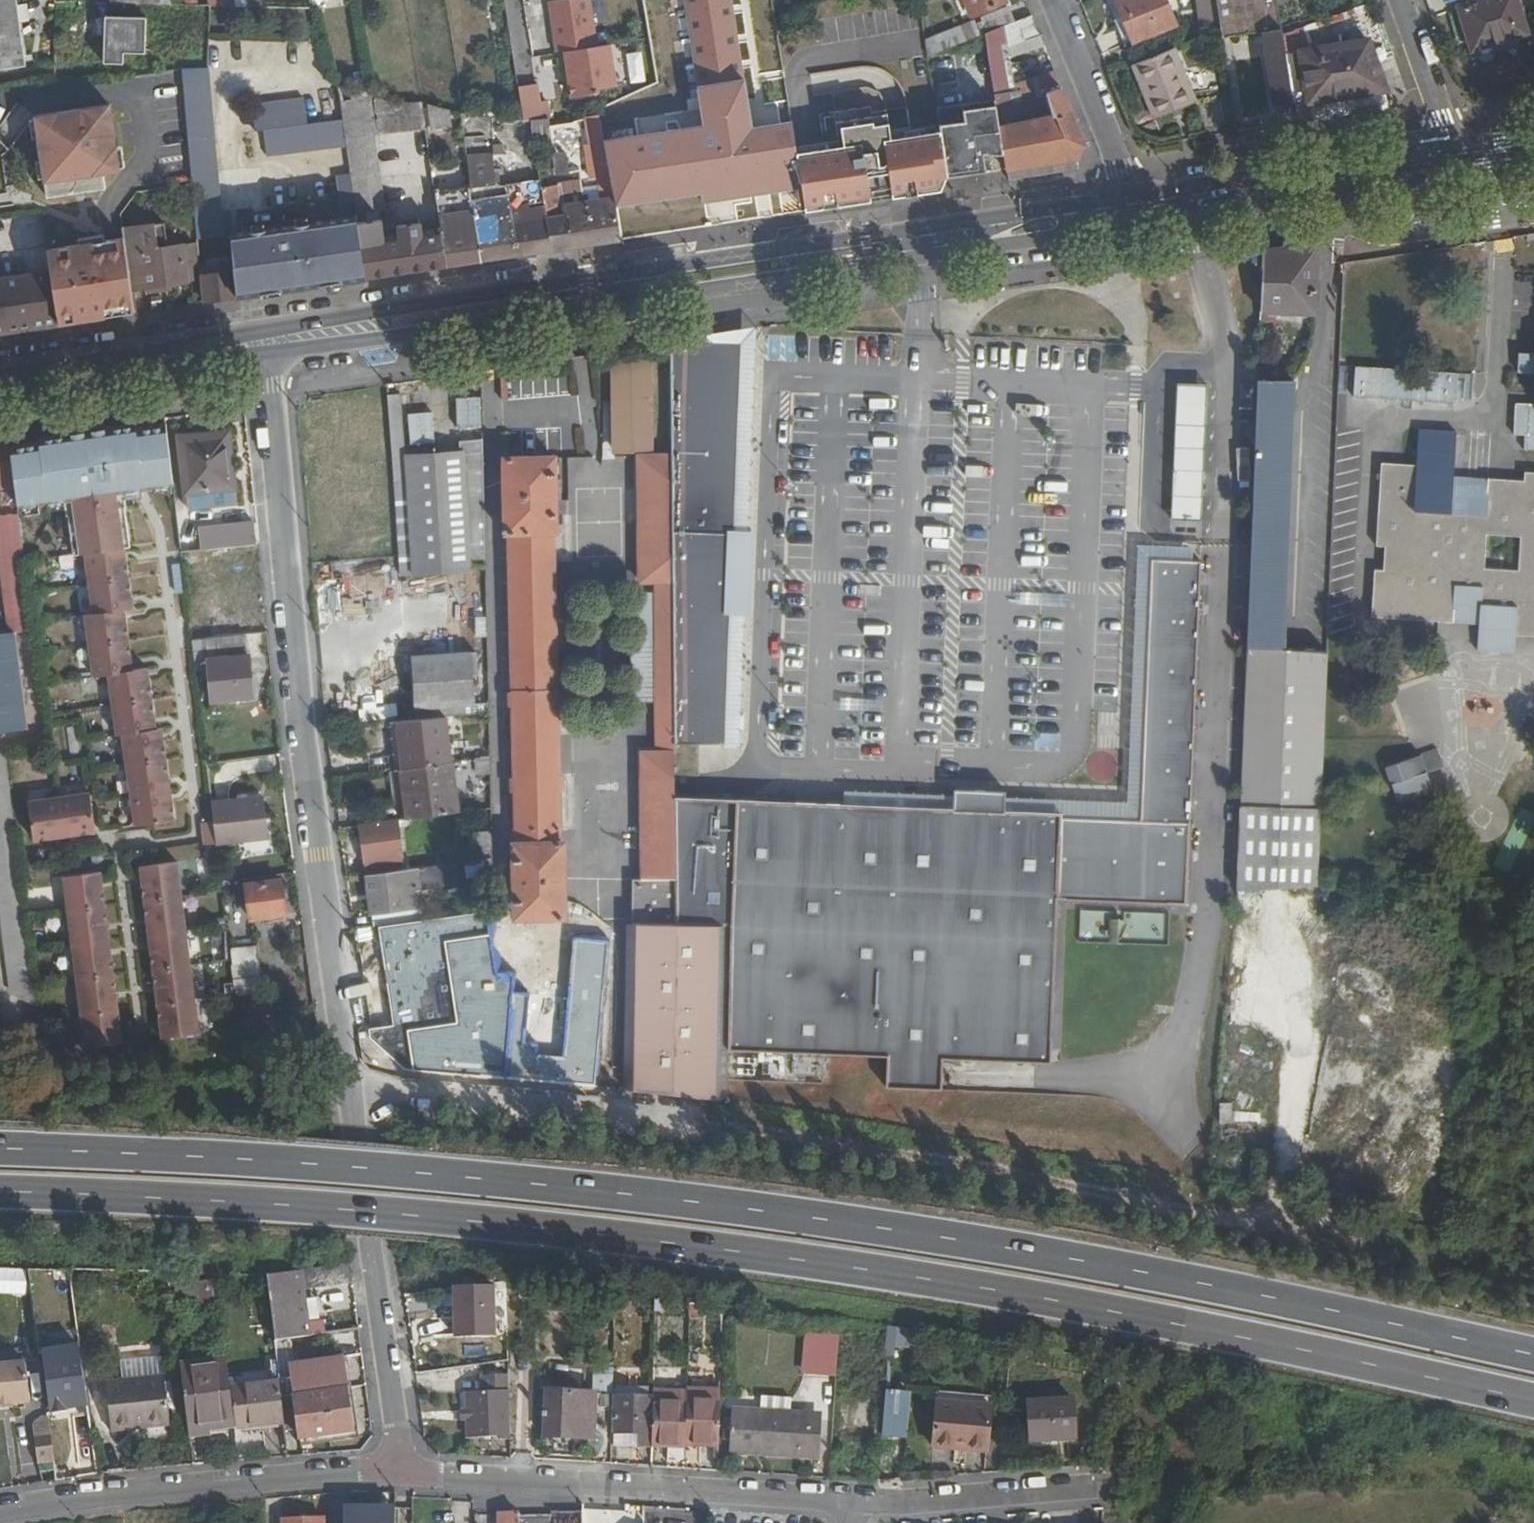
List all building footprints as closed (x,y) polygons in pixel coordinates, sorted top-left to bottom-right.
[(17,28),(13,0),(0,0),(0,30),(17,28)] [(462,115),(445,0),(402,0),(408,37),(418,106),(421,106),(462,115)] [(596,45),(589,0),(553,0),(548,1),(555,51),(558,51),(596,45)] [(975,16),(1008,3),(1007,0),(969,0),(975,16)] [(1171,0),(1121,0),(1140,45),(1181,27),(1171,0)] [(1206,22),(1222,20),(1219,0),(1203,0),(1206,22)] [(1225,30),(1226,37),(1268,30),(1280,105),(1298,102),(1287,33),(1282,0),(1221,0),(1225,30)] [(1460,10),(1476,50),(1528,31),(1516,0),(1487,0),(1460,10)] [(1006,27),(1017,23),(1011,9),(991,17),(996,31),(1006,27)] [(114,66),(115,55),(145,56),(146,19),(104,17),(102,66),(114,66)] [(1006,27),(996,31),(988,35),(986,35),(998,101),(1006,151),(1009,169),(1010,169),(1030,165),(1081,157),(1083,157),(1087,144),(1053,61),(1016,76),(1021,93),(1022,99),(1024,123),(1018,124),(1008,62),(1012,60),(1048,48),(1043,35),(1014,45),(1006,27)] [(0,30),(0,69),(23,66),(17,28),(0,30)] [(1307,51),(1315,101),(1390,90),(1372,41),(1307,51)] [(615,85),(609,44),(596,45),(558,51),(560,70),(566,69),(567,80),(569,97),(598,92),(598,88),(615,85)] [(630,49),(631,80),(645,79),(643,48),(630,49)] [(1200,103),(1177,48),(1138,64),(1159,119),(1200,103)] [(698,62),(698,68),(677,79),(679,84),(688,79),(700,78),(701,86),(707,124),(769,116),(759,51),(706,59),(698,62)] [(198,238),(224,235),(207,68),(182,70),(198,238)] [(684,95),(701,86),(700,78),(688,79),(679,84),(684,95)] [(540,80),(515,86),(523,117),(547,111),(540,80)] [(672,82),(660,87),(664,94),(675,88),(672,82)] [(357,215),(366,277),(429,267),(423,234),(385,240),(376,182),(378,172),(376,167),(373,165),(371,141),(428,154),(436,153),(434,141),(426,142),(421,106),(418,106),(337,86),(342,118),(346,144),(350,173),(354,199),(357,215)] [(266,151),(346,144),(342,118),(308,121),(305,95),(255,101),(257,127),(264,126),(266,151)] [(622,103),(603,113),(605,132),(647,111),(640,95),(622,103)] [(998,101),(939,110),(940,119),(942,130),(942,131),(948,175),(975,171),(972,151),(985,149),(988,149),(988,150),(1006,151),(998,101)] [(121,172),(115,106),(46,113),(48,134),(42,134),(47,195),(106,190),(105,174),(121,172)] [(818,149),(797,152),(802,181),(807,210),(878,200),(894,198),(944,190),(945,188),(948,179),(948,175),(942,131),(901,137),(902,139),(892,141),(888,110),(872,112),(872,106),(835,112),(841,148),(819,152),(818,149)] [(0,198),(21,195),(20,188),(13,189),(8,157),(15,151),(0,137),(0,198)] [(684,229),(723,223),(718,194),(714,166),(711,144),(694,147),(697,171),(676,174),(684,229)] [(473,147),(465,148),(469,179),(485,178),(481,153),(474,154),(473,147)] [(985,149),(972,151),(975,171),(981,170),(988,169),(985,149)] [(554,173),(567,171),(564,150),(551,152),(554,173)] [(779,184),(773,153),(735,159),(736,162),(714,166),(718,194),(779,184)] [(1082,169),(1081,157),(1030,165),(1010,169),(1011,180),(1082,169)] [(445,166),(432,168),(438,200),(450,198),(445,166)] [(350,173),(336,175),(339,200),(354,199),(350,173)] [(664,176),(645,178),(649,205),(668,202),(664,176)] [(545,208),(552,249),(621,238),(637,236),(634,216),(617,218),(615,199),(567,206),(568,216),(563,217),(558,183),(542,185),(545,208)] [(442,231),(447,264),(482,259),(537,251),(534,224),(525,225),(523,211),(513,213),(510,196),(487,199),(489,207),(473,209),(473,211),(441,216),(439,216),(442,231)] [(545,208),(523,211),(525,225),(534,224),(537,251),(552,249),(545,208)] [(357,215),(232,233),(232,243),(234,253),(238,295),(366,277),(357,215)] [(124,239),(126,253),(170,247),(167,225),(123,231),(124,239)] [(442,231),(423,234),(429,267),(447,264),(442,231)] [(124,239),(46,248),(49,267),(50,269),(59,322),(61,322),(122,313),(134,311),(131,289),(126,253),(124,239)] [(170,247),(126,253),(131,289),(187,281),(186,272),(196,271),(194,243),(170,247)] [(225,244),(227,254),(234,253),(232,243),(225,244)] [(1281,314),(1303,314),(1320,315),(1323,244),(1266,252),(1263,321),(1269,320),(1269,313),(1281,314)] [(238,295),(234,253),(227,254),(200,258),(204,301),(238,295)] [(59,322),(50,269),(32,272),(0,276),(0,331),(59,322)] [(1533,306),(1533,270),(1514,270),(1513,305),(1533,306)] [(771,359),(797,360),(797,337),(772,336),(771,359)] [(671,340),(672,456),(675,742),(724,743),(738,341),(671,340)] [(1523,355),(1521,376),(1533,377),(1533,356),(1523,355)] [(612,363),(613,390),(613,434),(613,451),(652,451),(652,363),(612,363)] [(569,378),(510,375),(509,393),(568,395),(569,378)] [(1298,381),(1279,381),(1270,380),(1260,380),(1260,388),(1256,493),(1251,594),(1250,629),(1286,632),(1287,593),(1291,519),(1295,436),(1298,381)] [(407,459),(407,455),(406,438),(404,397),(389,398),(394,470),(396,470),(408,468),(407,459)] [(1523,434),(1522,450),(1533,450),(1533,403),(1512,403),(1511,434),(1523,434)] [(176,818),(165,731),(159,732),(149,669),(135,672),(125,610),(133,608),(123,547),(130,546),(123,506),(125,506),(122,491),(173,484),(166,424),(136,428),(135,422),(125,423),(108,426),(58,432),(37,435),(37,440),(8,444),(12,471),(13,484),(16,508),(63,502),(65,516),(67,515),(73,555),(84,553),(94,615),(86,616),(96,678),(110,676),(120,737),(126,736),(138,824),(176,818)] [(13,484),(12,471),(8,444),(8,439),(6,429),(0,430),(0,486),(13,484)] [(234,500),(227,433),(179,437),(186,504),(234,500)] [(483,440),(475,440),(472,440),(462,441),(462,456),(484,456),(483,440)] [(408,468),(396,470),(402,567),(487,561),(484,456),(462,456),(407,459),(408,468)] [(632,961),(631,1090),(661,1094),(662,1038),(663,938),(664,928),(673,928),(677,927),(677,866),(676,798),(676,771),(675,742),(674,612),(672,456),(639,457),(640,516),(640,584),(656,585),(657,626),(657,702),(658,753),(642,753),(643,830),(644,878),(633,877),(632,961)] [(514,880),(516,920),(566,918),(564,843),(561,843),(560,780),(556,652),(554,531),(557,531),(555,457),(505,458),(505,481),(507,533),(510,533),(512,616),(516,744),(518,843),(513,843),(514,880)] [(1417,471),(1406,470),(1382,468),(1377,551),(1385,551),(1385,575),(1375,575),(1372,622),(1432,624),(1456,626),(1456,620),(1482,620),(1482,627),(1480,654),(1501,655),(1518,656),(1519,639),(1533,639),(1533,478),(1526,477),(1526,485),(1490,483),(1491,491),(1456,491),(1456,480),(1457,472),(1417,471)] [(1490,483),(1479,482),(1474,482),(1471,482),(1456,480),(1456,491),(1491,491),(1490,483)] [(25,727),(13,632),(32,630),(27,591),(17,513),(0,515),(0,592),(0,594),(6,632),(0,633),(0,730),(25,727)] [(195,538),(211,539),(212,521),(196,520),(195,538)] [(214,526),(216,549),(255,545),(253,523),(214,526)] [(954,811),(676,798),(677,866),(677,927),(731,924),(731,997),(730,1046),(887,1055),(888,1085),(943,1087),(946,1057),(1051,1061),(1058,897),(1188,902),(1197,562),(1154,560),(1140,820),(1006,812),(1006,792),(956,789),(954,811)] [(213,637),(191,639),(195,667),(208,666),(212,702),(253,697),(246,634),(250,634),(249,618),(215,622),(212,588),(219,587),(217,565),(190,567),(195,618),(189,618),(190,629),(212,626),(213,637)] [(1316,884),(1330,633),(1286,632),(1250,629),(1237,890),(1316,884)] [(418,666),(418,681),(419,693),(420,713),(476,710),(473,663),(418,666)] [(398,719),(400,742),(401,749),(402,768),(426,764),(436,763),(450,760),(446,715),(398,719)] [(81,753),(77,725),(68,726),(73,755),(81,753)] [(1441,755),(1419,762),(1402,768),(1387,773),(1397,809),(1410,804),(1415,822),(1434,815),(1429,798),(1434,796),(1429,779),(1446,773),(1441,755)] [(460,759),(461,777),(488,775),(487,757),(460,759)] [(450,760),(436,763),(426,764),(402,768),(405,818),(453,811),(450,760)] [(395,769),(396,784),(397,795),(398,819),(405,818),(402,768),(395,769)] [(97,830),(92,791),(30,801),(36,840),(97,830)] [(262,795),(211,800),(214,820),(216,842),(267,836),(262,795)] [(398,819),(379,821),(370,823),(360,824),(366,874),(386,871),(385,858),(402,856),(398,819)] [(216,842),(214,820),(202,821),(204,843),(216,842)] [(457,862),(452,862),(454,882),(489,877),(487,858),(457,862)] [(202,1034),(177,860),(141,866),(165,1039),(202,1034)] [(368,890),(369,900),(371,912),(383,910),(399,907),(418,904),(416,888),(454,882),(452,862),(386,871),(366,874),(368,890)] [(125,1044),(100,871),(64,876),(88,1050),(125,1044)] [(280,879),(246,884),(250,918),(285,913),(280,879)] [(418,904),(399,907),(383,910),(371,912),(372,926),(420,920),(418,904)] [(1167,940),(1168,912),(1129,911),(1128,939),(1167,940)] [(494,925),(495,976),(572,973),(570,922),(494,925)] [(730,1046),(731,997),(731,924),(677,927),(673,928),(664,928),(663,938),(664,956),(662,1015),(662,1038),(661,1094),(729,1102),(729,1074),(730,1046)] [(232,950),(237,995),(263,991),(258,946),(232,950)] [(384,960),(386,976),(388,987),(392,1020),(427,1016),(425,1001),(421,975),(434,973),(432,954),(384,960)] [(425,1001),(427,1016),(440,1014),(434,973),(421,975),(425,1001)] [(239,1425),(285,1420),(286,1425),(299,1424),(300,1438),(351,1433),(344,1367),(295,1373),(292,1340),(310,1338),(304,1292),(353,1286),(350,1265),(268,1275),(276,1341),(276,1343),(276,1345),(280,1381),(234,1386),(239,1425)] [(210,1279),(174,1283),(176,1304),(213,1300),(210,1279)] [(508,1332),(507,1281),(504,1281),(501,1282),(464,1287),(463,1298),(476,1299),(476,1331),(508,1332)] [(17,1313),(16,1288),(0,1289),(0,1314),(17,1313)] [(887,1348),(908,1349),(909,1327),(888,1326),(887,1348)] [(816,1376),(845,1379),(849,1337),(819,1335),(816,1376)] [(33,1346),(36,1411),(81,1409),(78,1344),(33,1346)] [(508,1345),(471,1350),(473,1366),(507,1361),(509,1361),(508,1357),(508,1345)] [(510,1391),(509,1361),(507,1361),(473,1366),(471,1350),(447,1353),(450,1370),(458,1368),(460,1385),(485,1381),(486,1392),(499,1392),(500,1419),(488,1419),(488,1421),(487,1421),(472,1421),(473,1437),(498,1436),(498,1440),(510,1440),(507,1391),(510,1391)] [(182,1367),(190,1421),(236,1416),(228,1360),(182,1367)] [(33,1408),(28,1367),(0,1371),(0,1412),(16,1410),(33,1408)] [(437,1388),(460,1385),(458,1368),(450,1370),(435,1372),(437,1388)] [(165,1375),(107,1386),(115,1436),(172,1426),(165,1375)] [(893,1394),(844,1390),(840,1439),(888,1444),(893,1394)] [(655,1393),(654,1419),(650,1419),(651,1399),(617,1396),(616,1434),(635,1435),(634,1446),(653,1448),(653,1445),(653,1441),(672,1442),(688,1442),(688,1440),(704,1441),(721,1442),(722,1393),(689,1391),(689,1395),(655,1393)] [(486,1392),(487,1421),(488,1421),(488,1419),(500,1419),(499,1392),(486,1392)] [(596,1394),(546,1392),(543,1435),(592,1438),(596,1394)] [(770,1397),(769,1412),(799,1415),(800,1400),(770,1397)] [(1089,1404),(1043,1405),(1044,1443),(1090,1442),(1089,1404)] [(1004,1410),(949,1405),(946,1447),(978,1450),(978,1455),(1001,1457),(1004,1410)] [(769,1412),(739,1410),(735,1452),(749,1453),(825,1460),(829,1423),(799,1421),(799,1415),(769,1412)] [(53,1436),(37,1438),(41,1467),(57,1465),(53,1436)] [(505,1457),(512,1457),(512,1449),(493,1447),(492,1457),(505,1457)] [(641,1506),(586,1507),(587,1522),(642,1522),(641,1506)] [(381,1507),(344,1507),(344,1522),(381,1522),(381,1507)] [(496,1511),(496,1522),(520,1522),(520,1511),(496,1511)]
